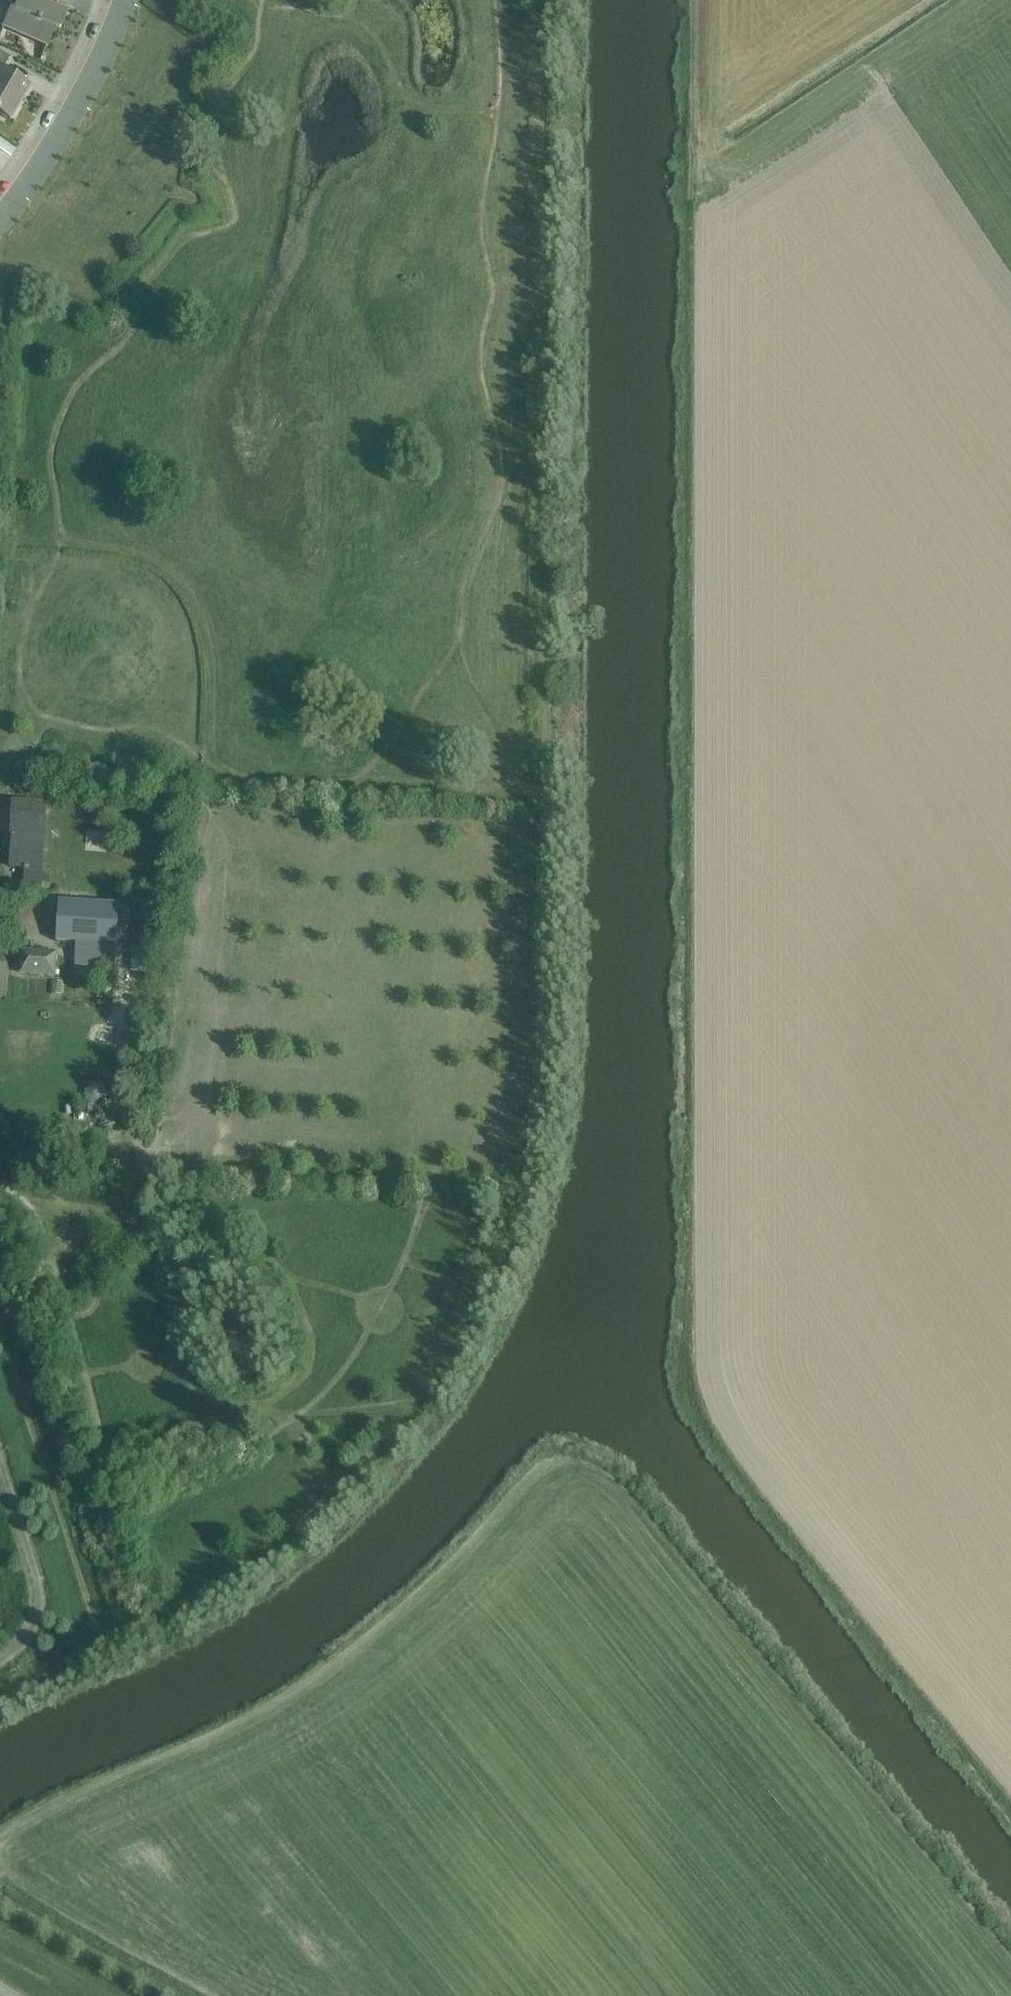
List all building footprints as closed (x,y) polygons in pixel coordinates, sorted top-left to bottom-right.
[(68,13),(37,0),(20,0),(16,9),(11,7),(4,24),(47,43),(54,26),(61,28),(68,13)] [(12,118),(30,85),(3,70),(10,58),(0,52),(0,111),(12,118)] [(42,870),(46,803),(13,801),(11,834),(12,834),(10,867),(26,869),(25,886),(41,887),(42,870)] [(75,964),(115,967),(119,905),(59,901),(57,942),(76,943),(75,964)] [(20,973),(54,975),(56,953),(22,950),(20,973)] [(108,1082),(92,1080),(90,1096),(106,1098),(108,1082)]
